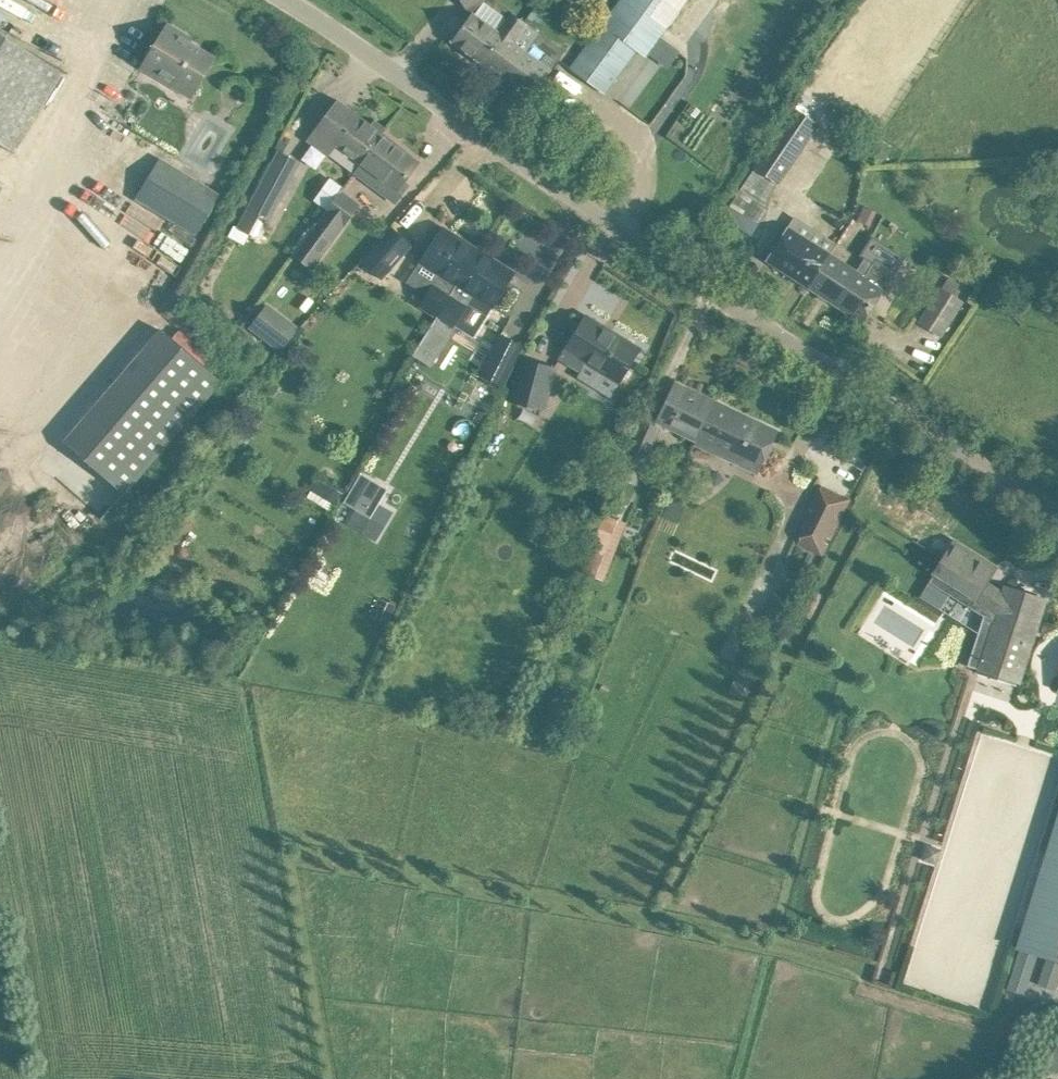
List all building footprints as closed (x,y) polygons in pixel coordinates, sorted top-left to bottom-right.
[(536,30),(558,0),(540,0),(524,22),(511,12),(498,31),(472,12),(451,41),(483,64),(503,36),(513,43),(514,42),(521,32),(530,39),(536,30)] [(686,0),(621,0),(571,68),(604,92),(636,49),(645,56),(686,0)] [(191,97),(203,76),(215,58),(180,37),(182,33),(168,24),(141,68),(191,97)] [(0,31),(0,142),(16,152),(65,70),(0,31)] [(551,70),(514,42),(513,43),(503,36),(483,64),(530,98),(551,70)] [(360,163),(381,135),(382,134),(338,100),(316,129),(317,130),(309,141),(327,155),(335,144),(360,163)] [(779,183),(820,122),(795,105),(753,165),(779,183)] [(353,172),(394,202),(407,184),(403,181),(417,162),(381,135),(360,163),(353,172)] [(278,150),(236,227),(249,234),(260,214),(269,219),(300,162),(284,153),(278,150)] [(157,154),(130,196),(193,236),(220,194),(157,154)] [(339,191),(342,187),(321,171),(305,193),(300,200),(307,206),(297,220),(310,230),(339,191)] [(311,266),(357,204),(339,191),(310,230),(294,252),(311,266)] [(419,305),(436,316),(478,249),(441,226),(419,261),(439,273),(419,305)] [(362,262),(380,279),(411,244),(392,227),(362,262)] [(765,260),(808,287),(828,254),(786,227),(765,260)] [(474,294),(493,307),(515,272),(478,249),(436,316),(413,353),(430,364),(474,294)] [(855,271),(828,254),(808,287),(862,322),(883,290),(881,289),(883,285),(885,286),(895,272),(875,259),(873,263),(864,257),(855,271)] [(919,321),(941,334),(957,309),(962,312),(968,302),(965,300),(941,285),(919,321)] [(281,351),(298,329),(267,306),(251,327),(281,351)] [(585,362),(620,383),(640,349),(584,315),(558,357),(580,370),(585,362)] [(124,499),(219,381),(150,326),(55,443),(124,499)] [(522,345),(501,334),(480,375),(501,386),(522,345)] [(522,358),(511,402),(543,410),(554,367),(522,358)] [(675,383),(666,402),(657,421),(696,440),(694,443),(695,443),(714,401),(675,383)] [(714,401),(695,443),(757,473),(777,431),(714,401)] [(641,418),(616,475),(636,483),(661,426),(641,418)] [(360,475),(343,504),(354,511),(369,519),(378,505),(386,490),(360,475)] [(314,476),(305,496),(337,510),(346,491),(314,476)] [(798,543),(822,554),(828,542),(824,540),(827,534),(831,535),(850,497),(822,484),(811,506),(814,508),(801,535),(802,536),(798,543)] [(604,580),(627,521),(604,512),(581,571),(604,580)] [(1019,682),(1039,620),(1045,599),(1004,586),(1002,592),(986,582),(995,567),(953,541),(942,559),(934,572),(928,582),(993,622),(978,669),(1019,682)] [(584,659),(599,666),(601,661),(586,654),(584,659)] [(961,715),(1008,730),(1016,706),(969,691),(961,715)] [(1057,963),(1057,803),(1012,949),(1057,963)] [(1037,1068),(1057,1072),(1057,1045),(1043,1042),(1037,1068)]
